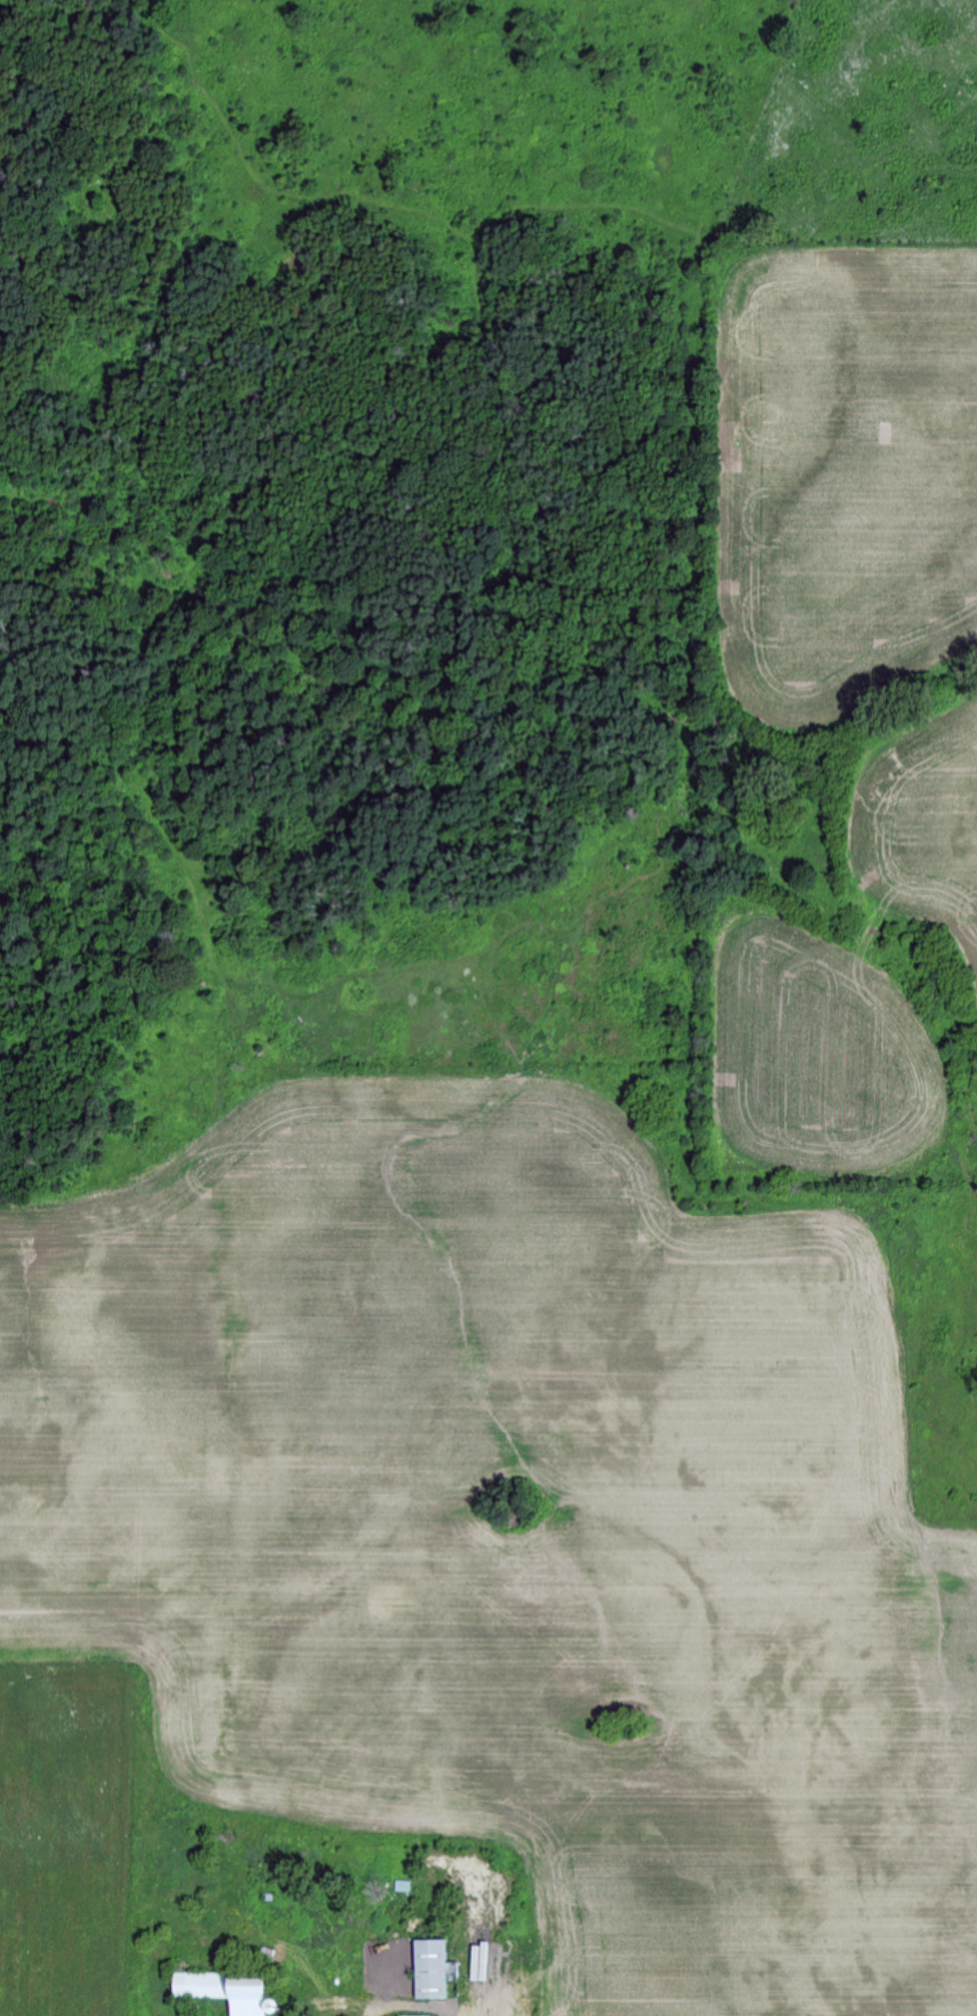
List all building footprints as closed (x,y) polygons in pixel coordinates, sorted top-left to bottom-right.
[(410,1893),(410,1883),(398,1883),(398,1893),(410,1893)] [(418,1941),(419,2000),(460,1999),(460,1963),(448,1963),(448,1940),(418,1941)] [(271,1977),(177,1974),(176,1999),(234,2001),(234,2015),(270,2015),(271,1977)] [(184,2015),(201,2015),(201,2007),(184,2007),(184,2015)]
